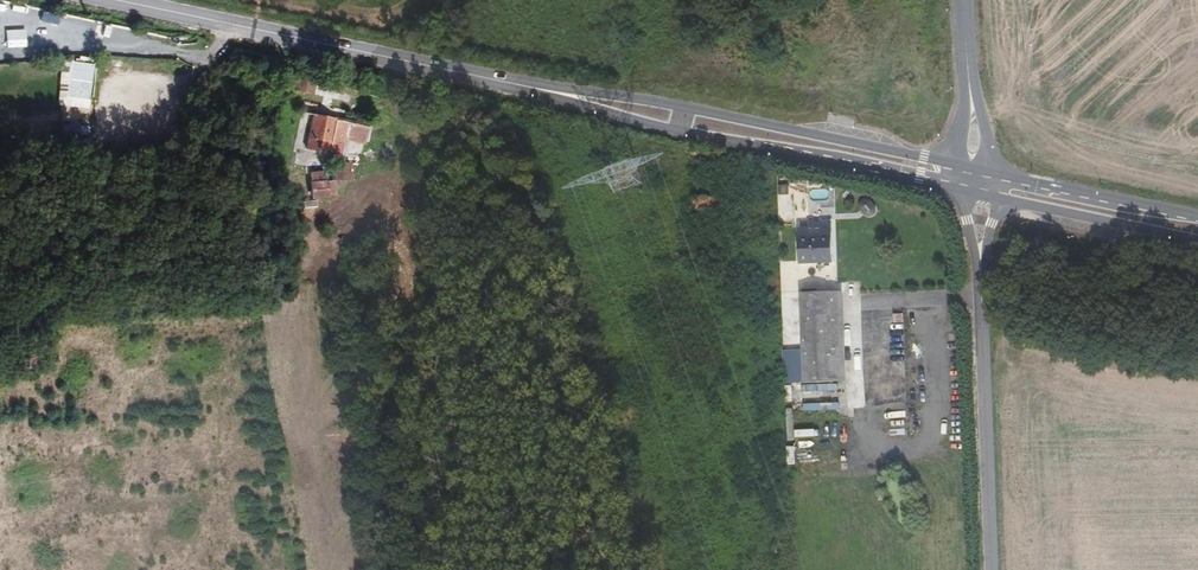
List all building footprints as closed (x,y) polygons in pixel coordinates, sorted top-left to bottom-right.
[(50,25),(50,43),(67,42),(67,25),(50,25)] [(24,45),(41,44),(41,27),(24,28),(24,45)] [(0,30),(0,44),(11,44),(11,30),(0,30)] [(94,62),(60,61),(58,104),(92,106),(94,62)] [(296,76),(293,90),(314,94),(317,80),(296,76)] [(313,109),(306,144),(339,150),(345,116),(313,109)] [(365,118),(355,117),(353,131),(362,134),(365,118)] [(311,179),(323,179),(341,176),(340,165),(311,170),(311,179)] [(301,180),(302,188),(310,187),(311,195),(326,193),(323,179),(311,179),(307,178),(301,180)] [(702,189),(702,204),(714,203),(714,189),(702,189)] [(805,236),(806,268),(837,267),(836,228),(815,229),(815,235),(805,236)] [(809,360),(788,362),(789,388),(811,387),(811,394),(839,392),(837,298),(807,300),(809,349),(809,360)] [(837,298),(839,392),(853,391),(849,298),(837,298)] [(809,349),(787,350),(788,362),(809,360),(809,349)]
